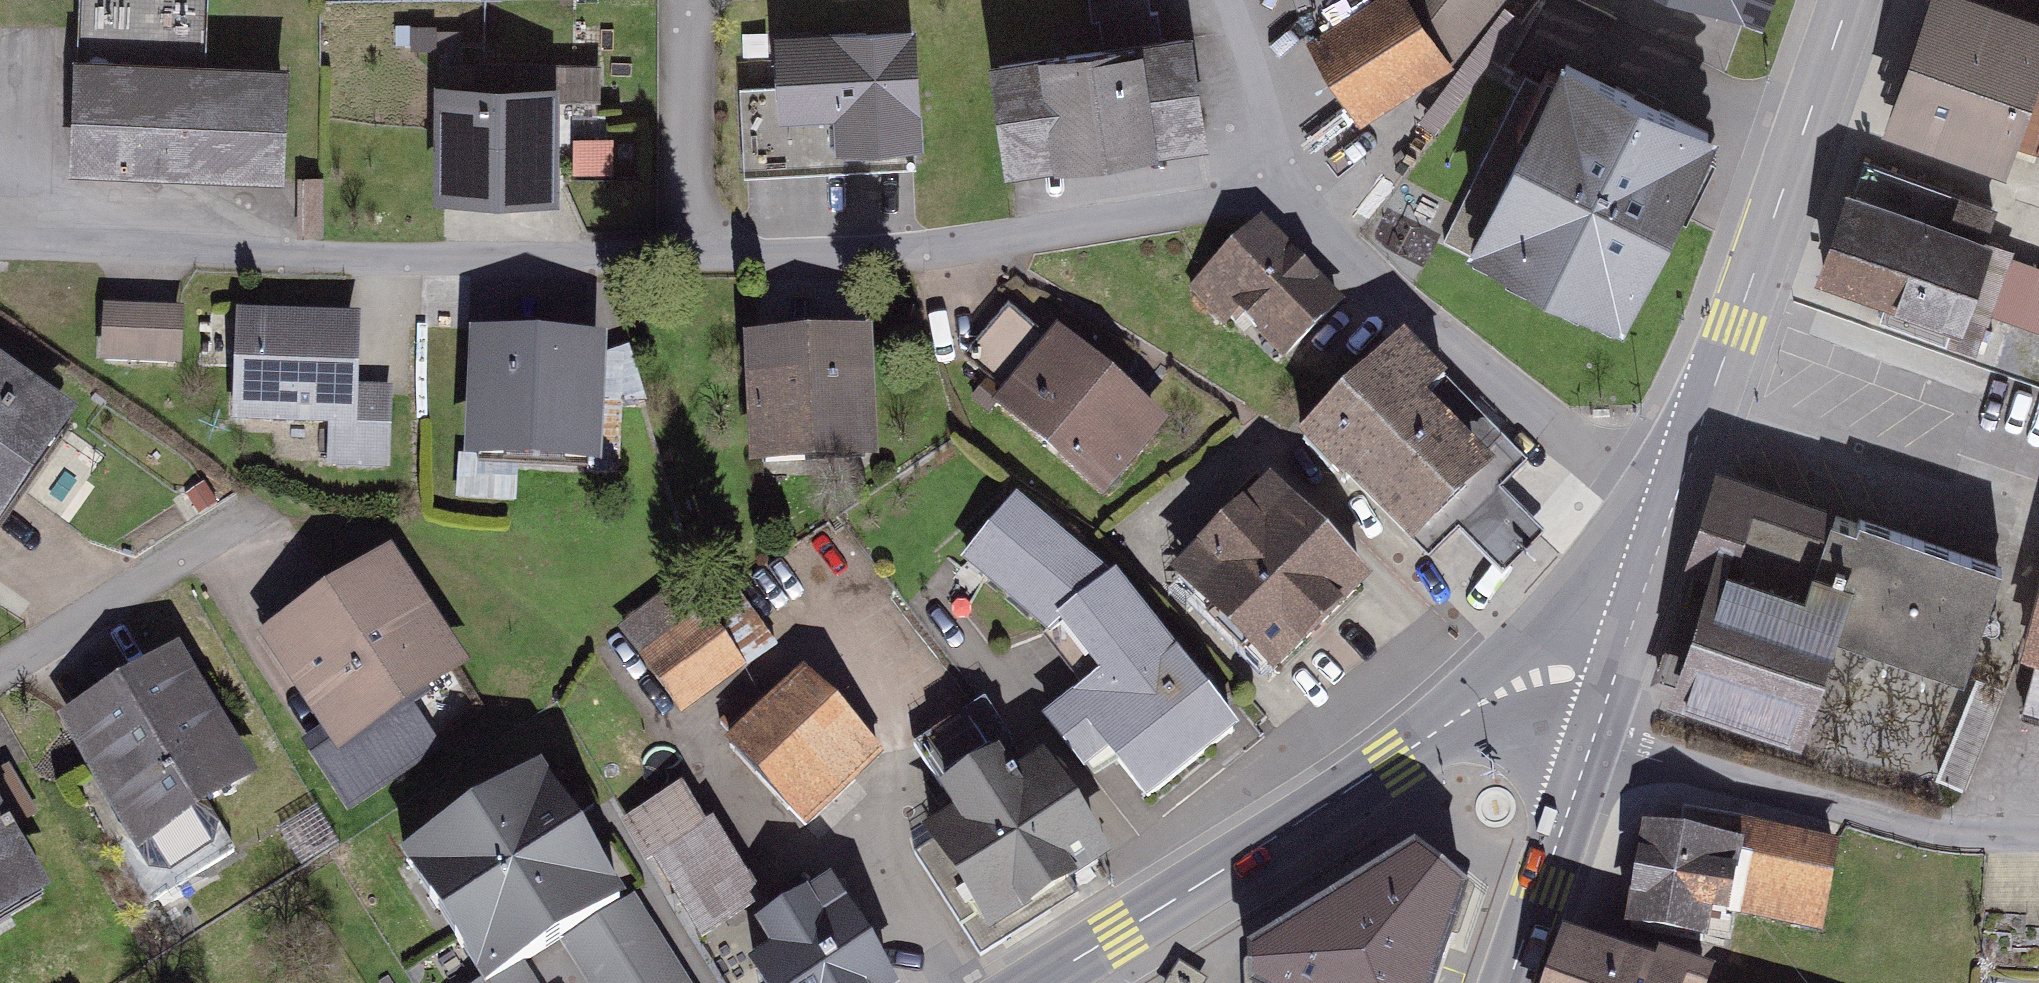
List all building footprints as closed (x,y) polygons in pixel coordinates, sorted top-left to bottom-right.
[(59,167),(260,174),(263,74),(193,71),(195,0),(65,0),(59,167)] [(1091,19),(1100,18),(1103,43),(1160,35),(1157,11),(1150,12),(1149,0),(1089,0),(1091,19)] [(1352,134),(1442,79),(1500,7),(1490,0),(1285,0),(1352,134)] [(1981,0),(1902,0),(1866,118),(2000,158),(2019,93),(2038,99),(2038,18),(1981,0)] [(916,24),(776,30),(779,117),(833,115),(834,147),(921,143),(916,24)] [(1103,43),(990,59),(1005,169),(1207,141),(1191,31),(1160,35),(1103,43)] [(556,82),(436,82),(435,195),(563,196),(563,99),(600,99),(600,63),(556,63),(556,82)] [(1686,155),(1517,73),(1426,258),(1595,340),(1686,155)] [(614,137),(573,136),(572,172),(613,173),(614,137)] [(1977,224),(1830,180),(1801,279),(1947,323),(1977,224)] [(1254,234),(1195,294),(1277,375),(1336,315),(1254,234)] [(1978,260),(1960,321),(2038,344),(2038,278),(1978,260)] [(1011,314),(972,359),(993,377),(1032,331),(1011,314)] [(170,322),(91,321),(90,375),(169,377),(170,322)] [(347,327),(222,326),(221,431),(318,433),(318,480),(379,480),(380,400),(346,400),(347,327)] [(1377,336),(1268,452),(1384,560),(1493,444),(1377,336)] [(606,345),(470,337),(463,456),(599,464),(606,345)] [(877,338),(742,341),(745,462),(880,459),(877,338)] [(1148,436),(1038,353),(987,419),(1097,502),(1148,436)] [(0,402),(0,498),(45,435),(0,402)] [(1242,492),(1143,588),(1247,695),(1346,598),(1242,492)] [(1977,579),(1724,495),(1656,698),(1800,745),(1831,651),(1941,688),(1977,579)] [(1017,499),(961,565),(1051,644),(1082,691),(1041,723),(1082,776),(1107,758),(1147,809),(1245,732),(1116,577),(1017,499)] [(384,562),(264,645),(327,736),(312,746),(360,814),(446,755),(413,708),(462,674),(384,562)] [(2020,649),(2038,655),(2038,581),(2020,649)] [(685,594),(630,632),(684,709),(739,670),(685,594)] [(162,668),(51,732),(139,882),(208,842),(189,809),(230,785),(162,668)] [(805,672),(731,742),(813,828),(887,757),(805,672)] [(932,849),(922,856),(986,954),(1118,869),(1045,755),(1030,764),(988,699),(914,747),(946,796),(939,800),(953,823),(927,840),(932,849)] [(398,857),(477,982),(507,982),(529,969),(563,948),(630,906),(627,901),(543,766),(398,857)] [(649,872),(662,865),(697,938),(752,912),(694,791),(625,824),(649,872)] [(45,889),(0,815),(0,916),(45,889)] [(1824,877),(1636,820),(1605,923),(1709,955),(1721,916),(1805,941),(1824,877)] [(1467,904),(1414,861),(1245,960),(1247,982),(1440,982),(1467,904)] [(749,971),(756,982),(898,982),(833,880),(755,929),(772,956),(749,971)] [(563,948),(585,982),(689,982),(635,896),(627,901),(630,906),(563,948)] [(1561,954),(1554,982),(1680,982),(1561,954)] [(1178,964),(1167,982),(1206,982),(1178,964)] [(529,969),(507,982),(538,982),(529,969)]
